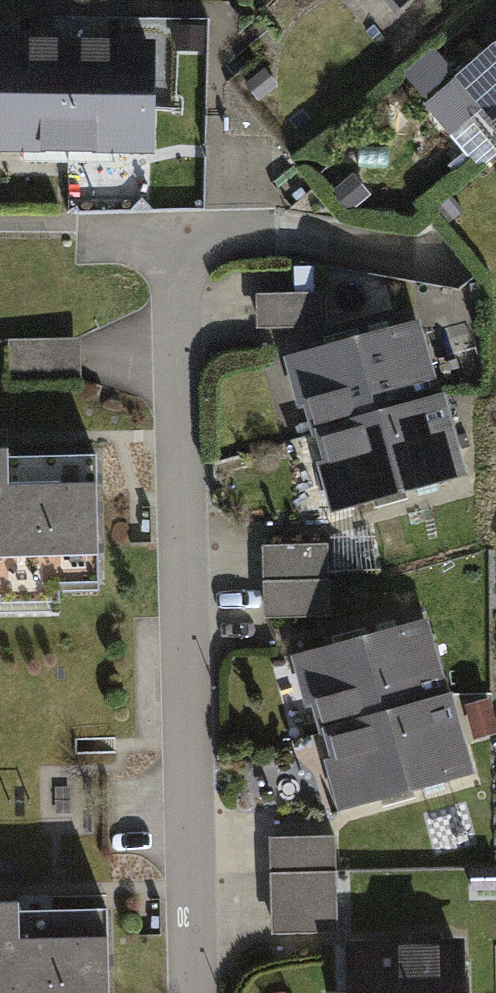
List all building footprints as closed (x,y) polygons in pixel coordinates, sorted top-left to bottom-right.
[(396,12),(410,0),(385,0),(396,12)] [(0,40),(0,154),(151,157),(153,43),(104,42),(31,41),(0,40)] [(455,83),(495,132),(495,49),(455,83)] [(331,328),(329,293),(264,296),(266,331),(331,328)] [(446,392),(425,317),(289,355),(303,405),(315,401),(330,454),(321,456),(337,512),(475,473),(452,390),(446,392)] [(21,336),(21,376),(88,376),(88,337),(21,336)] [(115,447),(26,450),(26,435),(0,436),(0,605),(68,603),(67,586),(119,584),(115,447)] [(334,541),(270,542),(271,615),(336,614),(334,541)] [(455,691),(432,615),(298,654),(313,703),(320,701),(336,755),(330,757),(345,808),(482,767),(460,690),(455,691)] [(340,832),(275,834),(278,930),(343,929),(340,832)] [(125,901),(37,903),(37,890),(0,891),(0,992),(127,992),(125,901)] [(354,940),(355,992),(471,992),(470,939),(354,940)]
